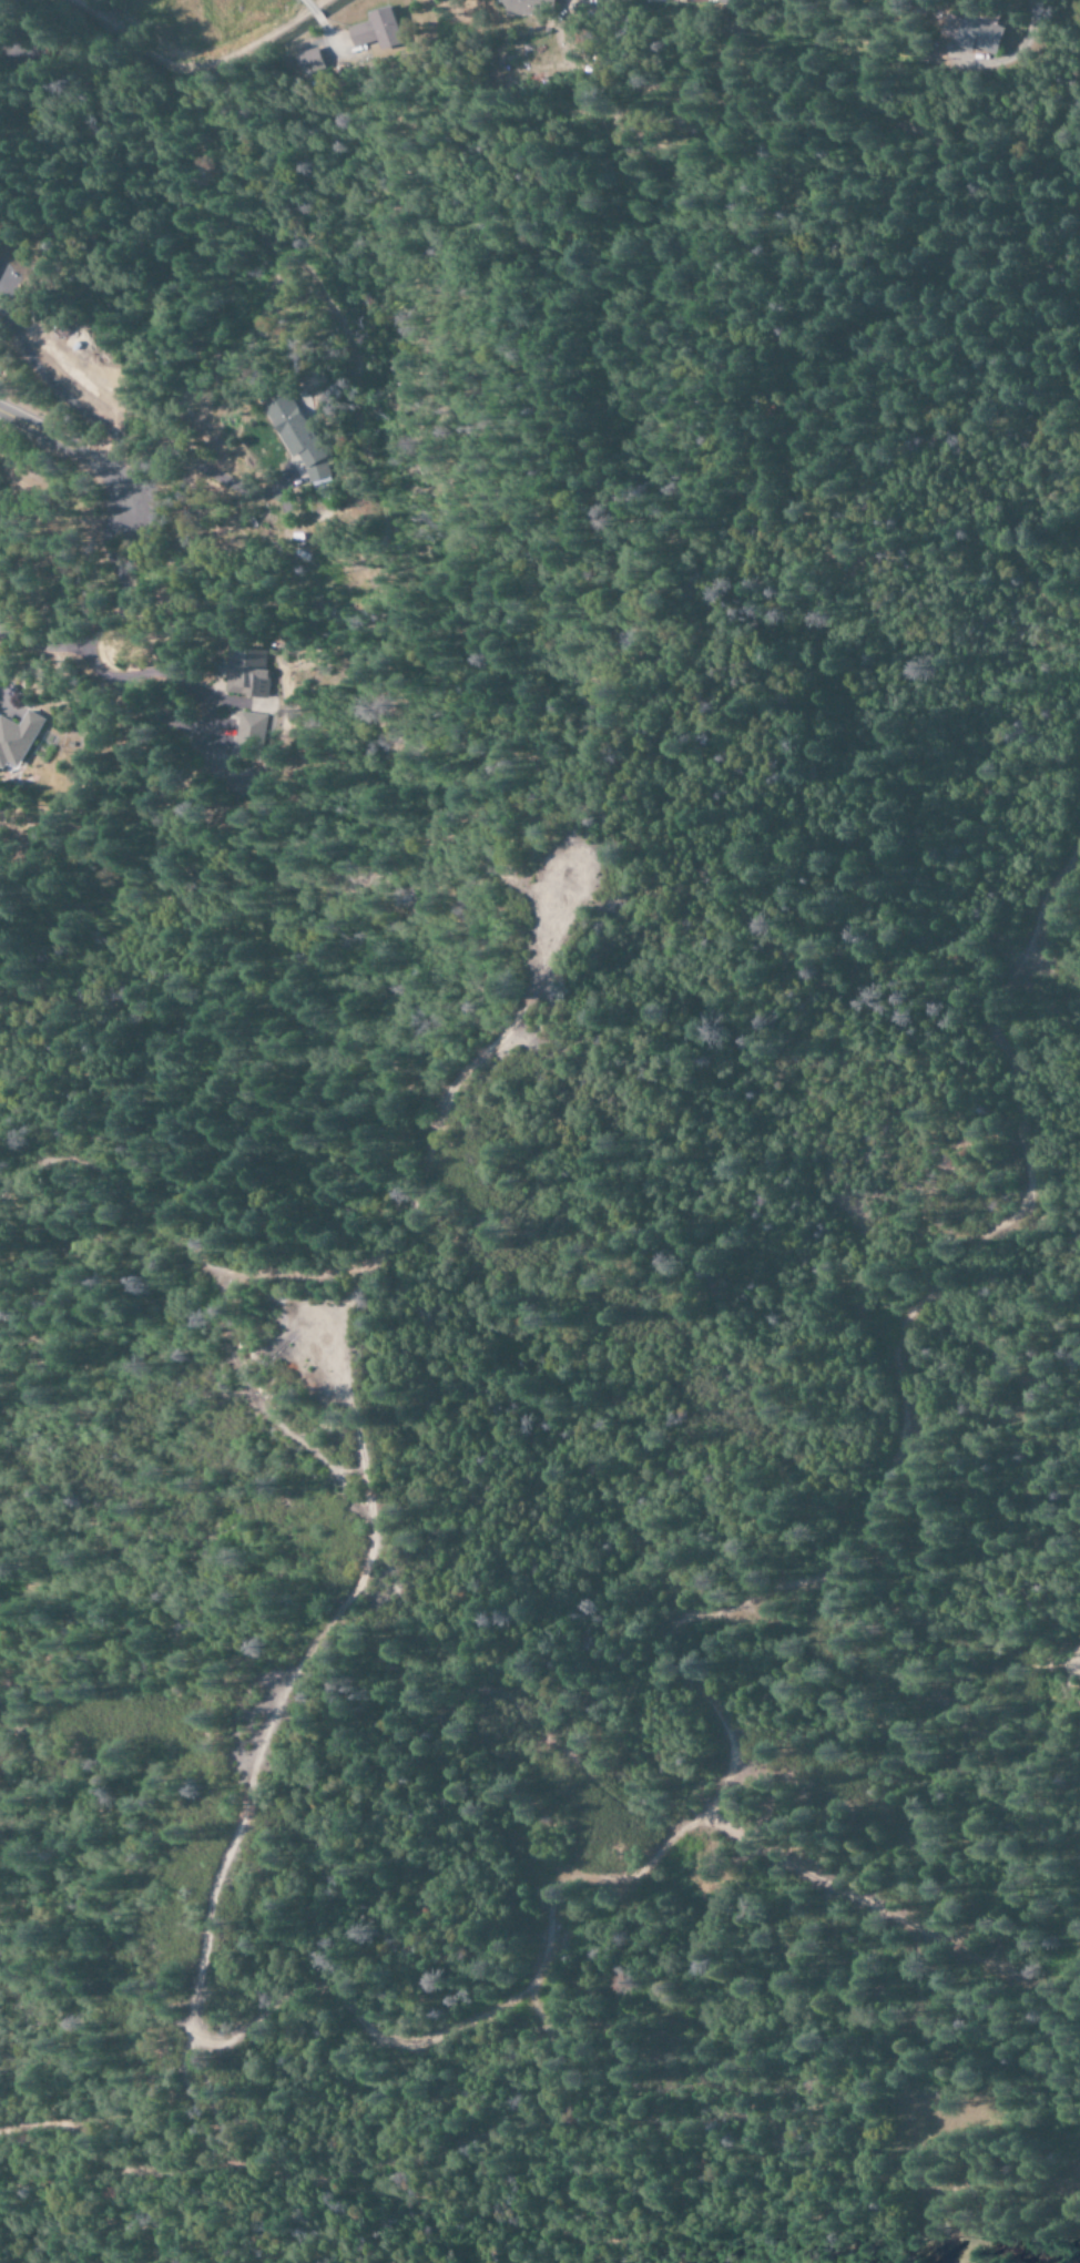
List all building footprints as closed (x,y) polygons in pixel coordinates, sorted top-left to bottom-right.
[(505,16),(534,15),(533,8),(555,7),(555,0),(504,0),(505,16)] [(346,29),(350,40),(360,37),(362,46),(375,42),(378,52),(401,45),(391,7),(367,14),(370,22),(346,29)] [(951,14),(943,35),(997,54),(1007,28),(968,14),(966,19),(951,14)] [(324,70),(317,47),(292,55),(299,78),(324,70)] [(289,459),(297,455),(314,489),(333,480),(291,392),(263,406),(289,459)] [(267,651),(231,648),(228,693),(267,696),(269,671),(266,670),(267,651)] [(26,710),(18,725),(0,716),(0,768),(3,770),(7,763),(19,769),(43,718),(26,710)]
